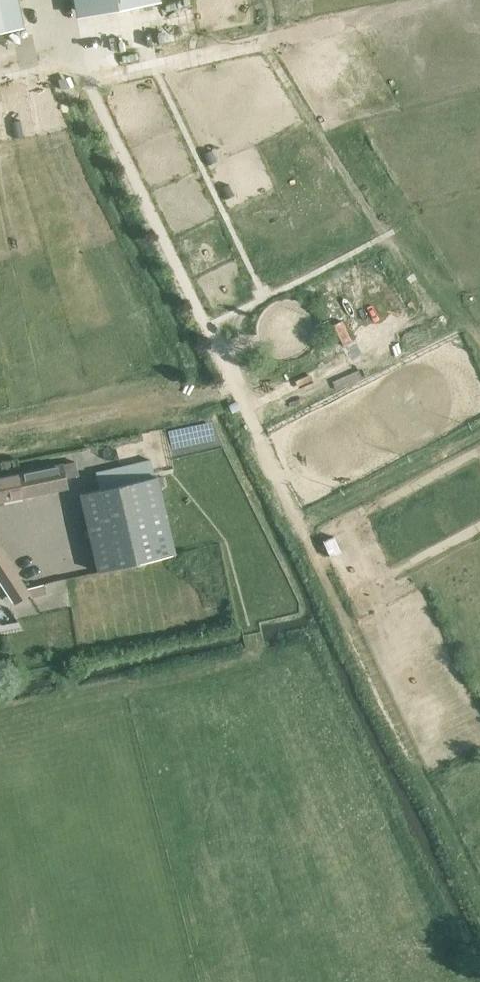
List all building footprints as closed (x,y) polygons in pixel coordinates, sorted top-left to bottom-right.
[(94,14),(144,4),(144,0),(91,0),(94,14)] [(159,475),(155,476),(151,459),(97,472),(101,489),(80,494),(97,571),(177,553),(159,475)] [(0,477),(0,501),(67,486),(62,463),(0,477)] [(0,543),(0,571),(20,600),(30,594),(32,597),(46,593),(44,583),(30,587),(0,543)]
